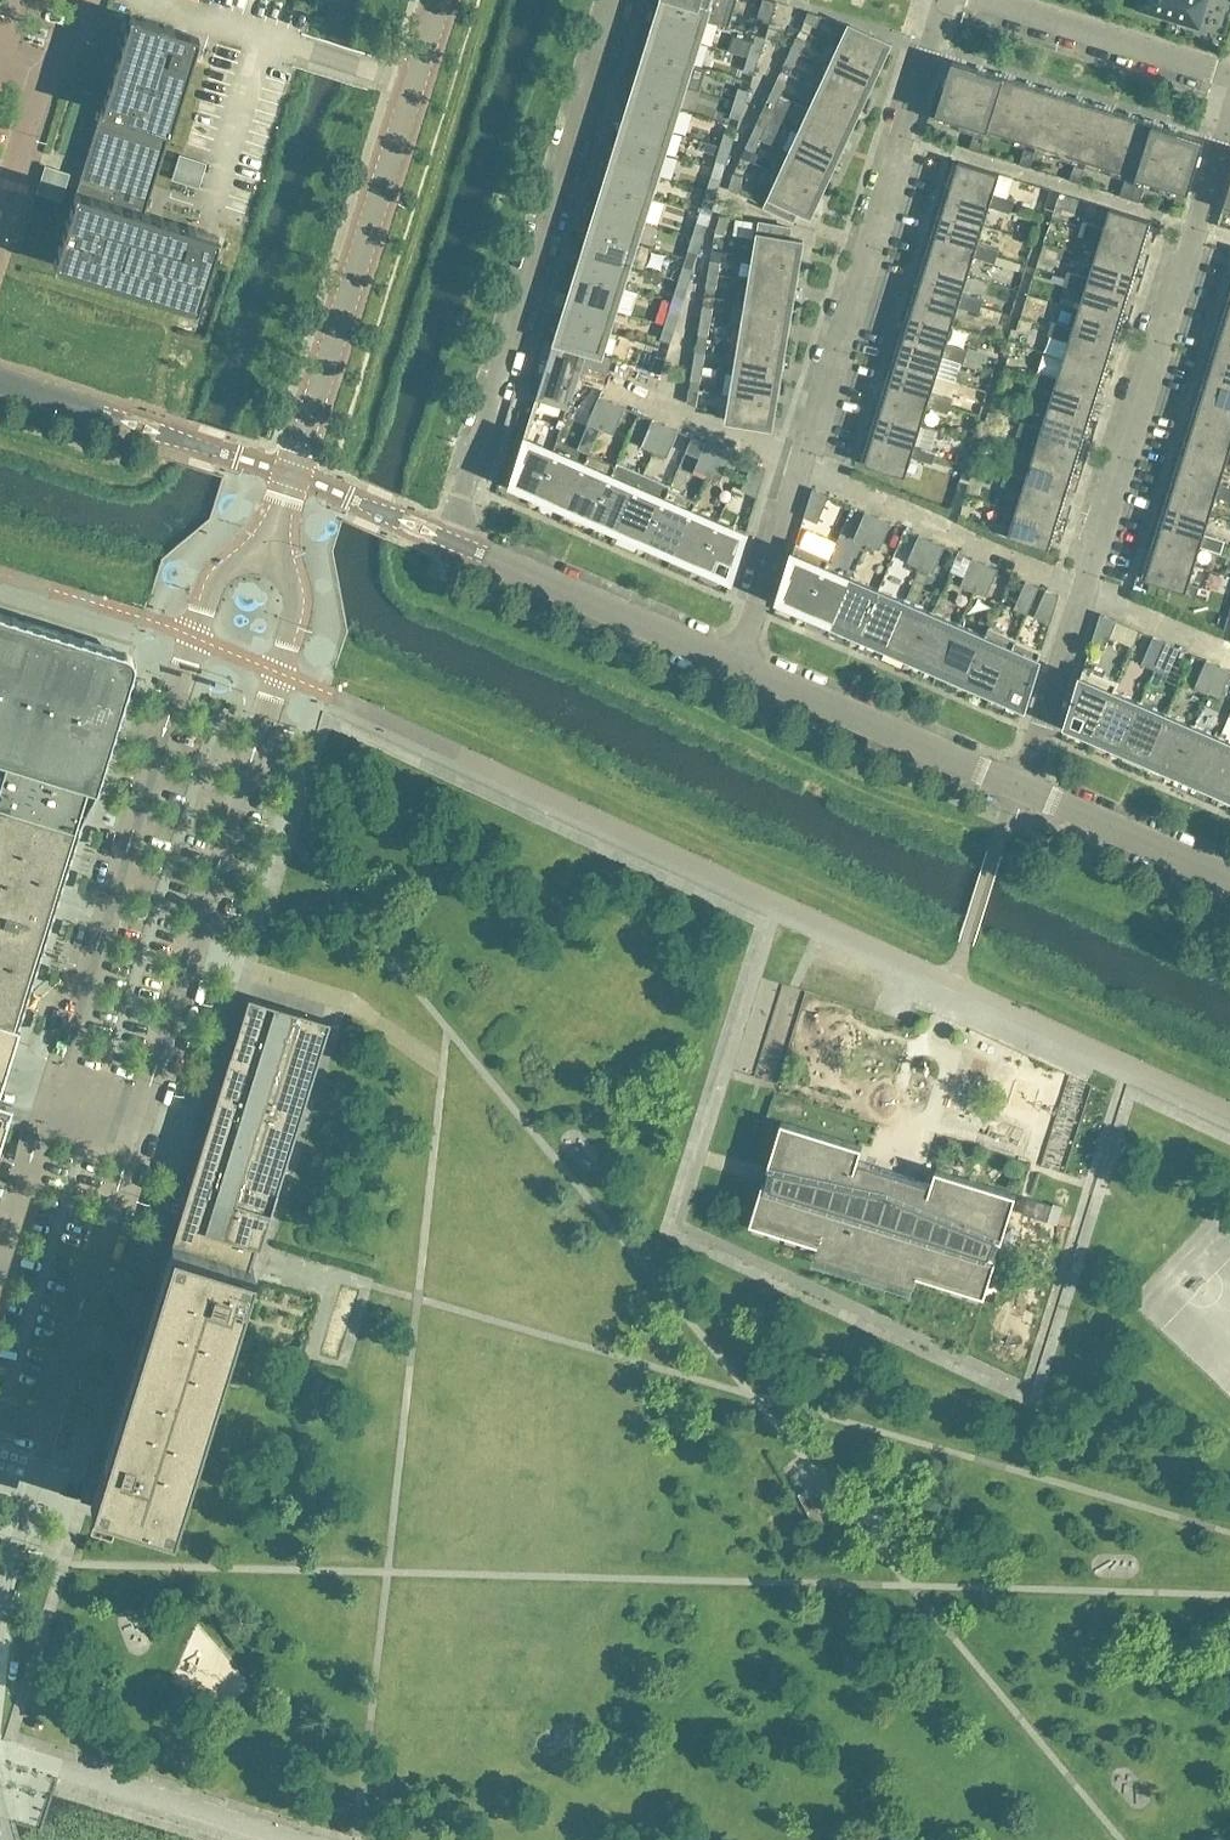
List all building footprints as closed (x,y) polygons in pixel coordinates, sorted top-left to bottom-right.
[(660,5),(706,19),(710,7),(687,0),(662,0),(660,5)] [(710,7),(706,19),(729,26),(737,0),(687,0),(710,7)] [(776,1),(771,0),(762,0),(756,19),(769,23),(776,1)] [(1140,7),(1198,25),(1206,0),(1142,0),(1140,7)] [(706,19),(660,5),(653,27),(699,41),(706,19)] [(816,26),(821,15),(808,11),(804,20),(816,26)] [(198,37),(129,15),(52,264),(195,309),(218,235),(144,212),(152,186),(191,60),(198,37)] [(879,65),(890,43),(849,24),(839,46),(879,65)] [(692,64),(699,41),(653,27),(646,49),(692,64)] [(799,54),(805,41),(796,37),(790,49),(799,54)] [(752,42),(748,56),(758,60),(763,46),(752,42)] [(870,86),(879,65),(839,46),(829,67),(870,86)] [(685,86),(692,64),(646,49),(639,72),(685,86)] [(793,66),(799,54),(790,49),(784,62),(793,66)] [(754,74),(758,60),(748,56),(743,71),(754,74)] [(961,121),(978,68),(952,60),(935,113),(961,121)] [(860,107),(870,86),(829,67),(819,89),(860,107)] [(986,129),(1003,76),(978,68),(961,121),(986,129)] [(678,108),(685,86),(639,72),(632,94),(678,108)] [(1011,136),(1028,84),(1003,76),(986,129),(1011,136)] [(780,96),(786,83),(776,79),(770,92),(780,96)] [(1037,144),(1053,92),(1028,84),(1011,136),(1037,144)] [(738,87),(734,101),(744,104),(749,90),(738,87)] [(850,129),(860,107),(819,89),(810,110),(850,129)] [(774,109),(780,96),(770,92),(764,104),(774,109)] [(1062,152),(1078,99),(1053,92),(1037,144),(1062,152)] [(671,130),(678,108),(632,94),(626,116),(671,130)] [(1087,160),(1103,107),(1078,99),(1062,152),(1087,160)] [(740,118),(744,104),(734,101),(729,115),(740,118)] [(1112,168),(1128,115),(1103,107),(1087,160),(1112,168)] [(840,150),(850,129),(810,110),(800,131),(840,150)] [(1137,175),(1153,123),(1128,115),(1112,168),(1137,175)] [(664,153),(671,130),(626,116),(621,131),(619,138),(664,153)] [(760,138),(766,126),(757,121),(751,134),(760,138)] [(1162,183),(1178,131),(1153,123),(1137,175),(1162,183)] [(724,131),(720,146),(731,149),(735,135),(724,131)] [(830,171),(840,150),(800,131),(790,153),(830,171)] [(1188,191),(1204,139),(1178,131),(1162,183),(1188,191)] [(979,151),(984,137),(974,133),(969,148),(979,151)] [(754,151),(760,138),(751,134),(745,147),(754,151)] [(657,175),(664,153),(619,138),(612,161),(657,175)] [(731,149),(720,146),(706,141),(703,150),(717,155),(715,160),(726,163),(731,149)] [(1029,167),(1034,152),(1024,149),(1019,164),(1029,167)] [(820,192),(830,171),(790,153),(780,174),(820,192)] [(993,193),(999,173),(958,160),(950,186),(1012,206),(1014,199),(993,193)] [(650,198),(657,175),(612,161),(605,183),(650,198)] [(45,165),(36,192),(61,200),(69,173),(45,165)] [(1079,183),(1084,168),(1074,165),(1069,179),(1079,183)] [(737,193),(743,176),(733,172),(728,188),(737,193)] [(810,214),(820,192),(780,174),(765,206),(793,218),(797,209),(810,214)] [(710,176),(706,190),(717,194),(721,179),(710,176)] [(1140,201),(1144,186),(1124,180),(1119,195),(1140,201)] [(643,220),(650,198),(605,183),(598,206),(643,220)] [(983,224),(989,206),(1010,212),(1012,206),(950,186),(942,211),(983,224)] [(712,208),(717,194),(706,190),(702,204),(712,208)] [(637,242),(643,220),(598,206),(591,228),(637,242)] [(1143,246),(1151,220),(1109,208),(1103,227),(1083,221),(1081,227),(1143,246)] [(978,243),(983,224),(942,211),(934,236),(996,256),(998,249),(978,243)] [(725,234),(730,217),(720,215),(715,231),(725,234)] [(697,221),(692,235),(703,238),(707,224),(697,221)] [(798,264),(802,240),(788,238),(790,227),(760,222),(754,257),(798,264)] [(1135,271),(1143,246),(1081,227),(1078,234),(1099,240),(1094,258),(1135,271)] [(649,246),(637,242),(591,228),(584,250),(630,264),(642,268),(649,246)] [(698,253),(703,238),(692,235),(688,249),(698,253)] [(968,274),(973,256),(994,262),(996,256),(934,236),(926,261),(968,274)] [(623,287),(630,264),(584,250),(577,273),(623,287)] [(996,256),(994,262),(1009,267),(1011,260),(996,256)] [(794,287),(798,264),(754,257),(751,280),(794,287)] [(1127,296),(1135,271),(1094,258),(1088,277),(1067,271),(1065,277),(1127,296)] [(718,275),(720,261),(710,259),(708,273),(718,275)] [(962,293),(968,274),(926,261),(919,287),(981,306),(983,299),(962,293)] [(682,265),(678,280),(689,283),(693,269),(682,265)] [(616,309),(623,287),(577,273),(570,295),(616,309)] [(715,289),(718,275),(708,273),(705,287),(715,289)] [(1127,296),(1065,277),(1053,273),(1051,280),(1084,290),(1078,309),(1119,321),(1127,296)] [(1036,276),(1030,291),(1063,304),(1069,289),(1036,276)] [(684,297),(689,283),(678,280),(674,294),(684,297)] [(791,310),(794,287),(751,280),(747,303),(791,310)] [(952,325),(958,306),(979,312),(981,306),(919,287),(911,312),(952,325)] [(609,331),(616,309),(570,295),(563,317),(609,331)] [(787,334),(791,310),(747,303),(743,326),(787,334)] [(710,321),(712,307),(702,305),(700,319),(710,321)] [(1112,347),(1119,321),(1078,309),(1072,327),(1052,321),(1049,327),(1112,347)] [(669,310),(664,324),(675,327),(679,313),(669,310)] [(946,343),(952,325),(911,312),(903,337),(981,361),(986,363),(989,353),(968,347),(967,349),(946,343)] [(602,354),(609,331),(563,317),(556,340),(602,354)] [(708,335),(710,321),(700,319),(698,333),(708,335)] [(671,341),(675,327),(664,324),(660,338),(671,341)] [(783,357),(787,334),(743,326),(739,349),(783,357)] [(1223,326),(1215,351),(1229,356),(1229,328),(1223,326)] [(1104,372),(1112,347),(1049,327),(1047,334),(1068,340),(1062,359),(1104,372)] [(937,375),(942,356),(979,368),(981,361),(903,337),(895,362),(937,375)] [(608,373),(613,357),(602,354),(556,340),(539,395),(568,404),(580,364),(608,373)] [(779,380),(783,357),(739,349),(735,373),(779,380)] [(702,367),(705,353),(695,351),(693,365),(702,367)] [(1215,351),(1207,376),(1229,383),(1229,356),(1215,351)] [(661,373),(665,358),(655,355),(650,370),(661,373)] [(25,359),(22,369),(45,375),(48,365),(25,359)] [(1096,397),(1104,372),(1062,359),(1057,377),(1036,371),(1034,377),(1096,397)] [(931,393),(937,375),(895,362),(887,387),(950,406),(952,399),(931,393)] [(700,381),(702,367),(693,365),(690,379),(700,381)] [(775,403),(779,380),(735,373),(731,396),(775,403)] [(1207,376),(1200,401),(1229,411),(1229,383),(1207,376)] [(1088,422),(1096,397),(1034,377),(1032,384),(1052,390),(1047,409),(1088,422)] [(921,425),(927,406),(948,413),(950,406),(887,387),(880,412),(921,425)] [(696,406),(699,389),(689,388),(686,402),(696,406)] [(562,423),(568,404),(539,395),(533,414),(562,423)] [(587,422),(600,428),(612,401),(599,396),(587,422)] [(771,427),(775,403),(731,396),(727,419),(771,427)] [(625,407),(612,401),(600,428),(613,434),(625,407)] [(1200,401),(1192,427),(1229,438),(1229,411),(1200,401)] [(1080,447),(1088,422),(1047,409),(1041,427),(1020,421),(1018,427),(1080,447)] [(915,443),(921,425),(880,412),(872,437),(934,456),(936,450),(915,443)] [(539,494),(559,449),(555,448),(562,423),(533,414),(512,482),(539,494)] [(640,446),(653,451),(665,425),(652,419),(640,446)] [(678,430),(665,425),(653,451),(666,457),(678,430)] [(1073,472),(1080,447),(1018,427),(1016,434),(1037,440),(1031,459),(1073,472)] [(1229,450),(1229,438),(1192,427),(1184,452),(1225,465),(1229,450)] [(905,476),(911,456),(932,463),(934,456),(872,437),(864,463),(905,476)] [(694,469),(707,475),(718,448),(705,442),(694,469)] [(732,454),(718,448),(707,475),(720,480),(732,454)] [(586,461),(585,461),(559,449),(539,494),(566,506),(586,461)] [(1225,465),(1184,452),(1176,477),(1229,493),(1229,486),(1220,483),(1225,465)] [(612,473),(613,473),(617,465),(588,453),(585,461),(586,461),(566,506),(593,517),(612,473)] [(1065,497),(1073,472),(1031,459),(1025,478),(1005,471),(1003,478),(1065,497)] [(757,496),(766,468),(752,462),(741,489),(757,496)] [(620,529),(643,475),(617,464),(617,465),(613,473),(612,473),(593,517),(620,529)] [(653,480),(643,475),(620,529),(646,541),(666,496),(665,495),(668,487),(669,487),(653,480)] [(1216,496),(1229,501),(1229,493),(1176,477),(1168,502),(1210,515),(1216,496)] [(1057,522),(1065,497),(1003,478),(1001,484),(1021,491),(1015,509),(1057,522)] [(881,490),(904,493),(906,482),(883,479),(881,490)] [(673,552),(692,507),(693,508),(697,500),(668,487),(665,495),(666,496),(646,541),(673,552)] [(817,522),(828,495),(812,488),(803,516),(817,522)] [(1204,533),(1210,515),(1168,502),(1161,527),(1223,546),(1225,540),(1204,533)] [(964,505),(961,514),(967,516),(970,507),(964,505)] [(719,519),(693,508),(692,507),(673,552),(700,564),(719,519)] [(1049,548),(1057,522),(1015,509),(1010,527),(993,523),(991,531),(1008,536),(1008,535),(1049,548)] [(853,538),(866,544),(878,517),(865,511),(853,538)] [(891,523),(878,517),(866,544),(879,549),(891,523)] [(732,578),(746,531),(719,519),(700,564),(732,578)] [(1194,565),(1200,546),(1221,553),(1223,546),(1161,527),(1153,552),(1194,565)] [(907,561),(920,567),(931,540),(918,535),(907,561)] [(944,546),(931,540),(920,567),(933,573),(944,546)] [(806,610),(825,565),(826,565),(829,557),(795,543),(778,598),(806,610)] [(1189,583),(1194,565),(1153,552),(1145,578),(1185,590),(1184,596),(1195,600),(1199,586),(1189,583)] [(960,585),(973,590),(985,563),(972,558),(960,585)] [(998,569),(985,563),(973,590),(986,596),(998,569)] [(832,622),(852,577),(826,565),(825,565),(806,610),(832,622)] [(859,633),(878,588),(852,577),(832,622),(859,633)] [(1027,614),(1038,587),(1025,581),(1014,608),(1027,614)] [(886,645),(905,600),(878,588),(859,633),(886,645)] [(1045,589),(1033,616),(1049,623),(1059,595),(1045,589)] [(913,656),(932,611),(905,600),(886,645),(913,656)] [(17,1020),(18,1020),(19,1015),(18,1014),(20,1007),(21,1007),(22,1007),(24,1001),(23,1001),(22,1000),(25,993),(26,994),(26,993),(28,987),(27,987),(28,987),(27,987),(29,979),(30,980),(30,979),(32,973),(31,973),(33,965),(34,966),(34,965),(35,965),(37,960),(36,959),(37,958),(45,929),(78,823),(94,792),(132,669),(133,664),(134,660),(134,658),(133,655),(131,651),(128,649),(126,647),(122,646),(0,608),(0,1015),(17,1020)] [(939,668),(959,623),(932,611),(913,656),(939,668)] [(1101,614),(1092,642),(1105,647),(1116,620),(1101,614)] [(985,635),(985,634),(959,623),(939,668),(966,680),(985,635)] [(993,691),(1012,646),(1013,647),(1016,639),(988,626),(985,634),(985,635),(966,680),(993,691)] [(1141,663),(1154,669),(1165,642),(1152,636),(1141,663)] [(1024,705),(1042,650),(1016,639),(1013,647),(1012,646),(993,691),(1024,705)] [(1179,648),(1165,642),(1154,669),(1167,674),(1179,648)] [(1194,686),(1207,692),(1219,665),(1206,659),(1194,686)] [(1219,665),(1207,692),(1220,697),(1229,675),(1229,670),(1219,665)] [(1094,735),(1113,690),(1114,690),(1117,682),(1083,667),(1066,723),(1094,735)] [(1140,701),(1114,690),(1113,690),(1094,735),(1120,746),(1140,701)] [(1147,758),(1166,713),(1140,701),(1120,746),(1147,758)] [(1173,770),(1193,725),(1166,713),(1147,758),(1173,770)] [(1200,781),(1220,736),(1193,725),(1173,770),(1200,781)] [(1229,786),(1229,741),(1220,736),(1200,781),(1227,793),(1229,786)] [(249,1266),(256,1245),(258,1246),(269,1213),(329,1020),(247,994),(177,1221),(188,1224),(182,1245),(176,1243),(175,1246),(170,1244),(89,1503),(171,1529),(252,1267),(249,1266)] [(18,1021),(17,1020),(0,1015),(0,1077),(18,1021)] [(8,1089),(0,1087),(0,1115),(8,1089)] [(999,1165),(1035,1168),(1041,1091),(1023,1090),(1020,1137),(1001,1135),(999,1165)] [(1002,1240),(1017,1192),(936,1167),(931,1183),(858,1160),(862,1147),(781,1121),(767,1167),(775,1169),(770,1185),(762,1182),(750,1222),(817,1243),(814,1254),(913,1285),(917,1274),(984,1295),(997,1255),(989,1253),(994,1237),(1002,1240)] [(1047,1221),(1052,1205),(1028,1197),(1023,1214),(1047,1221)]
